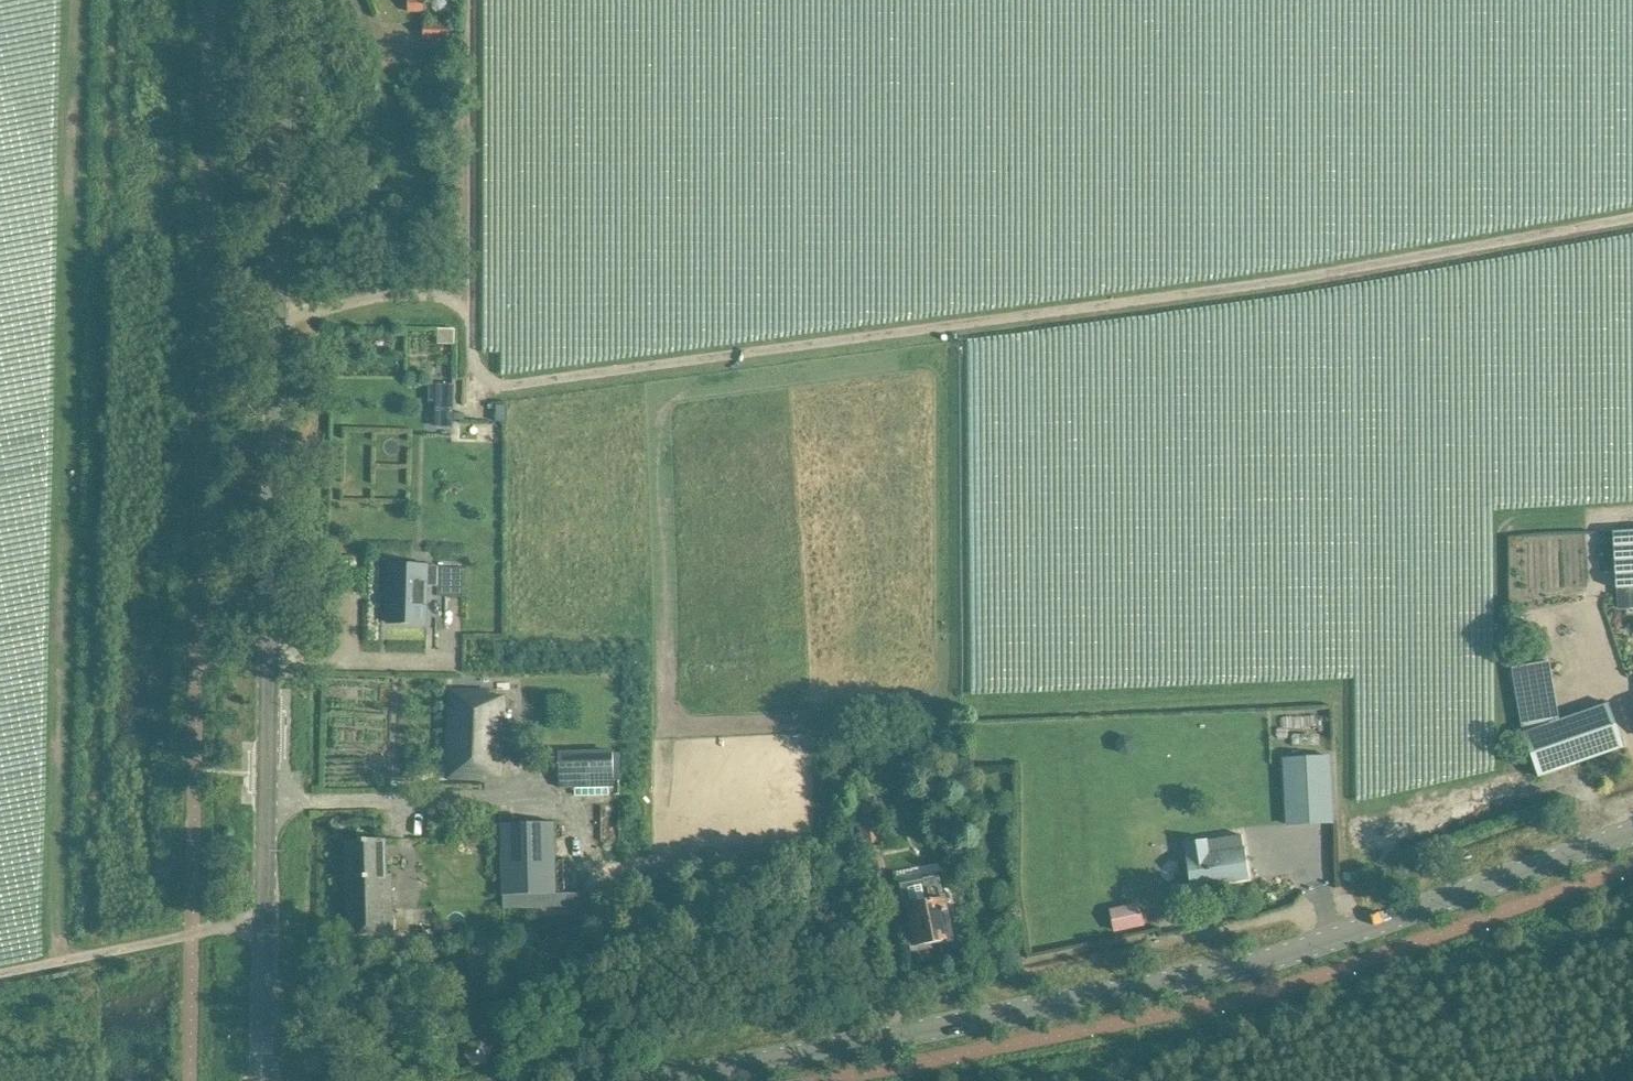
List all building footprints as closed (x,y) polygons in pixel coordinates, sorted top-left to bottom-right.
[(407,11),(425,11),(425,0),(406,0),(407,11)] [(451,24),(424,24),(425,38),(451,37),(451,24)] [(429,383),(429,402),(454,403),(455,384),(429,383)] [(1614,532),(1617,588),(1632,587),(1632,531),(1614,532)] [(429,566),(389,565),(388,623),(427,624),(428,586),(436,586),(436,597),(459,597),(460,568),(429,567),(429,566)] [(1550,662),(1514,668),(1523,733),(1540,776),(1625,746),(1610,704),(1560,722),(1550,662)] [(453,691),(448,777),(485,779),(486,774),(499,775),(503,704),(489,703),(489,692),(453,691)] [(585,755),(559,756),(560,787),(586,787),(585,755)] [(1288,816),(1288,824),(1324,823),(1332,822),(1329,756),(1284,759),(1288,816)] [(876,805),(857,808),(865,851),(884,848),(876,805)] [(505,908),(557,908),(588,907),(587,894),(556,895),(555,806),(502,807),(503,896),(504,896),(505,908)] [(349,936),(394,935),(393,874),(387,874),(387,839),(346,840),(349,936)] [(1244,849),(1225,852),(1206,855),(1204,842),(1185,845),(1192,888),(1249,879),(1244,849)] [(921,879),(922,882),(905,886),(913,923),(908,924),(913,949),(930,946),(929,943),(953,938),(952,935),(951,935),(939,876),(921,879)] [(1119,935),(1151,932),(1148,907),(1117,910),(1119,935)] [(480,1044),(472,1046),(468,1055),(475,1062),(485,1060),(488,1051),(493,1047),(486,1039),(480,1044)]
